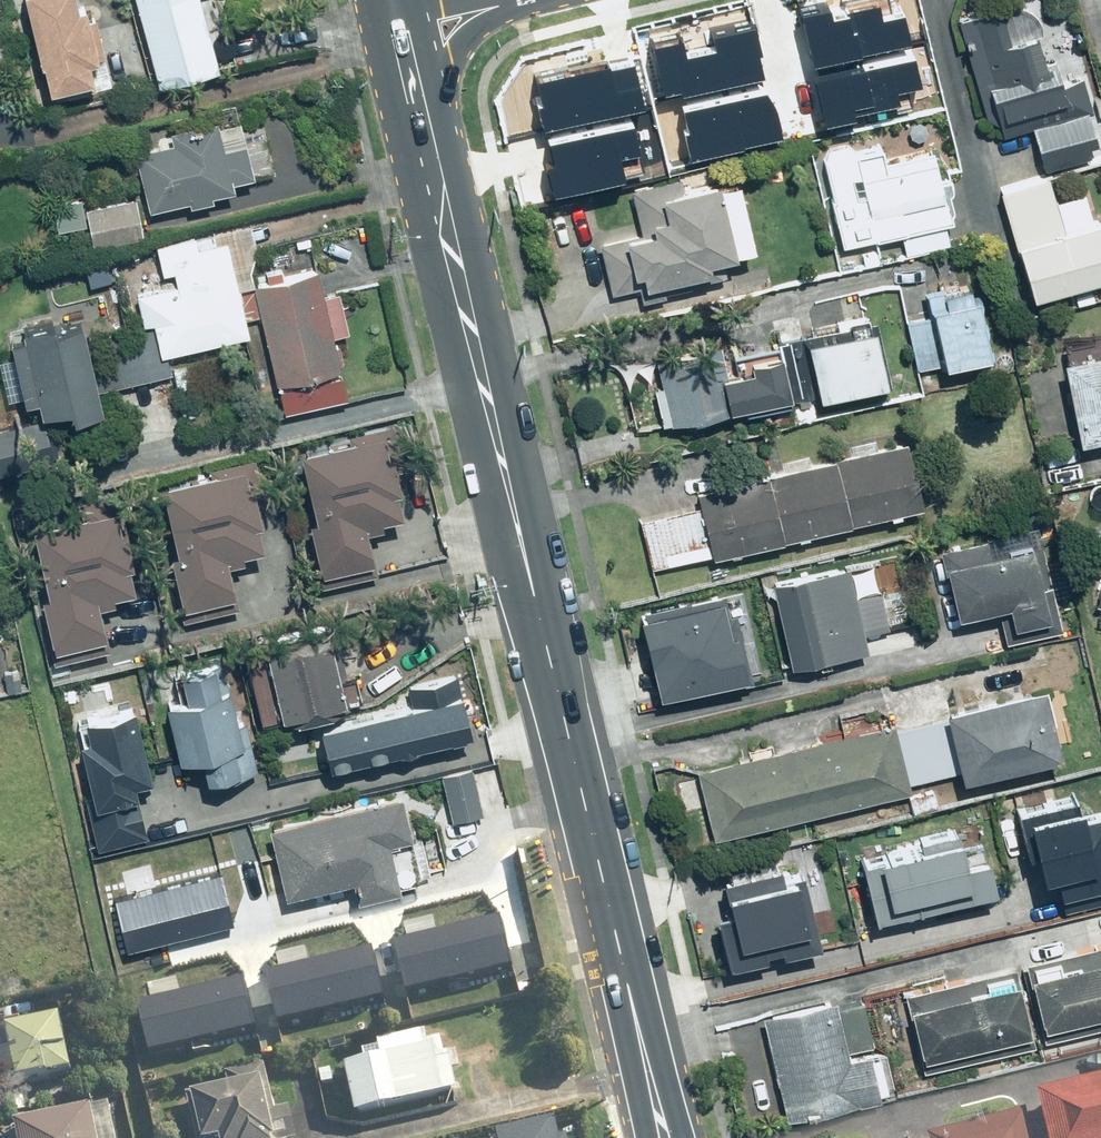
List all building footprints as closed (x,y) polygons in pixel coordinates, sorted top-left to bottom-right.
[(70,0),(17,0),(39,94),(85,84),(81,65),(93,62),(81,11),(73,13),(70,0)] [(152,86),(211,70),(192,0),(129,0),(152,86)] [(958,19),(990,119),(1061,97),(1050,57),(1037,61),(1031,37),(1038,35),(1038,34),(1038,32),(1038,31),(1038,29),(1038,27),(1038,26),(1038,24),(1037,23),(1037,21),(1036,20),(1036,18),(1035,17),(1034,16),(1033,14),(1032,13),(1031,12),(1030,11),(1029,10),(1028,9),(1026,8),(1025,7),(1024,6),(1022,5),(1021,5),(1019,4),(1018,4),(1016,4),(1015,3),(1013,3),(1011,3),(1010,3),(1008,3),(1007,4),(1005,4),(1004,4),(958,19)] [(800,14),(813,69),(909,47),(901,14),(880,19),(877,8),(837,18),(834,6),(800,14)] [(657,47),(667,101),(767,83),(757,28),(718,35),(722,55),(689,61),(685,42),(657,47)] [(538,110),(544,137),(651,115),(640,60),(541,80),(547,108),(538,110)] [(817,83),(827,132),(862,124),(860,118),(906,108),(902,91),(926,86),(921,61),(817,83)] [(684,116),(693,162),(776,147),(767,101),(684,116)] [(1028,130),(1041,170),(1087,155),(1083,145),(1093,142),(1084,112),(1028,130)] [(163,146),(132,153),(145,213),(183,205),(184,210),(205,205),(204,199),(225,194),(223,185),(249,179),(237,127),(216,131),(214,124),(161,136),(163,146)] [(546,169),(552,201),(631,186),(627,163),(641,160),(635,127),(553,143),(557,166),(546,169)] [(879,162),(874,138),(817,151),(838,249),(894,237),(899,256),(946,246),(941,226),(951,224),(934,149),(879,162)] [(699,259),(743,249),(726,179),(629,202),(635,226),(595,235),(610,296),(703,274),(699,259)] [(1002,193),(1017,245),(1011,247),(1026,299),(1100,277),(1100,225),(1092,228),(1088,214),(1060,222),(1048,180),(1002,193)] [(81,200),(47,205),(51,232),(84,228),(87,248),(139,240),(134,202),(83,209),(81,200)] [(101,353),(110,387),(167,375),(163,358),(241,342),(231,294),(239,293),(260,393),(338,378),(330,338),(345,335),(336,291),(321,295),(316,272),(282,279),(280,271),(247,277),(251,227),(152,247),(153,255),(112,265),(118,285),(168,272),(172,286),(132,296),(141,331),(150,329),(152,340),(101,353)] [(980,353),(961,288),(916,300),(922,320),(898,327),(911,373),(980,353)] [(865,325),(797,344),(814,402),(881,382),(865,325)] [(15,332),(17,343),(3,345),(15,405),(29,402),(33,421),(54,417),(56,424),(90,417),(73,332),(42,338),(40,327),(15,332)] [(707,344),(651,356),(658,384),(650,386),(659,423),(784,395),(773,342),(737,350),(742,372),(715,378),(707,344)] [(1054,363),(1071,443),(1100,437),(1100,353),(1054,363)] [(0,428),(0,473),(42,463),(33,421),(0,428)] [(372,438),(286,460),(315,578),(363,566),(355,535),(394,525),(372,438)] [(833,460),(848,524),(917,508),(903,444),(833,460)] [(848,524),(833,460),(767,476),(781,539),(848,524)] [(237,468),(154,490),(171,558),(161,561),(175,612),(227,598),(218,562),(259,552),(237,468)] [(781,539),(767,476),(690,493),(693,507),(634,521),(646,571),(781,539)] [(110,514),(14,538),(43,656),(95,643),(86,608),(131,597),(110,514)] [(937,561),(947,614),(997,605),(1001,622),(1038,615),(1026,545),(937,561)] [(842,565),(766,583),(785,663),(861,644),(842,565)] [(713,596),(631,617),(652,700),(735,679),(713,596)] [(264,664),(276,723),(347,709),(335,650),(264,664)] [(398,686),(402,704),(305,727),(315,770),(482,730),(467,669),(398,686)] [(227,671),(183,682),(189,707),(170,712),(183,766),(202,761),(210,792),(268,778),(256,726),(241,729),(227,671)] [(1036,686),(935,712),(953,781),(1054,755),(1036,686)] [(81,742),(104,842),(143,833),(132,786),(148,782),(131,709),(89,718),(94,739),(81,742)] [(887,725),(694,772),(711,841),(903,794),(887,725)] [(474,768),(438,775),(447,827),(483,820),(474,768)] [(1038,875),(1050,872),(1058,908),(1100,898),(1100,810),(1084,814),(1078,793),(1022,806),(1038,875)] [(397,801),(264,826),(277,897),(347,884),(350,902),(393,894),(384,845),(405,841),(397,801)] [(959,850),(955,834),(855,856),(869,921),(990,895),(979,846),(959,850)] [(788,847),(690,870),(713,970),(811,947),(788,847)] [(123,898),(134,943),(243,918),(232,872),(123,898)] [(396,943),(407,989),(516,963),(505,917),(396,943)] [(1100,1012),(1100,946),(1055,958),(1057,967),(1021,977),(1035,1029),(1100,1012)] [(271,975),(282,1020),(391,994),(380,949),(271,975)] [(1006,969),(902,993),(918,1060),(1021,1035),(1006,969)] [(148,1004),(159,1050),(269,1024),(258,978),(148,1004)] [(828,995),(757,1012),(783,1122),(874,1101),(872,1093),(885,1090),(875,1051),(843,1058),(828,995)] [(0,1034),(0,1102),(70,1083),(53,1020),(0,1034)] [(434,1071),(431,1061),(443,1058),(439,1037),(361,1054),(364,1068),(340,1073),(353,1132),(382,1126),(380,1117),(441,1104),(453,1101),(446,1068),(434,1071)] [(261,1068),(221,1079),(224,1087),(184,1097),(195,1137),(271,1137),(261,1101),(269,1098),(261,1068)] [(924,1136),(925,1137),(1100,1137),(1100,1092),(1029,1106),(1031,1115),(924,1136)] [(103,1111),(53,1122),(57,1137),(51,1137),(109,1137),(103,1111)] [(503,1137),(563,1137),(558,1118),(501,1130),(503,1137)]
